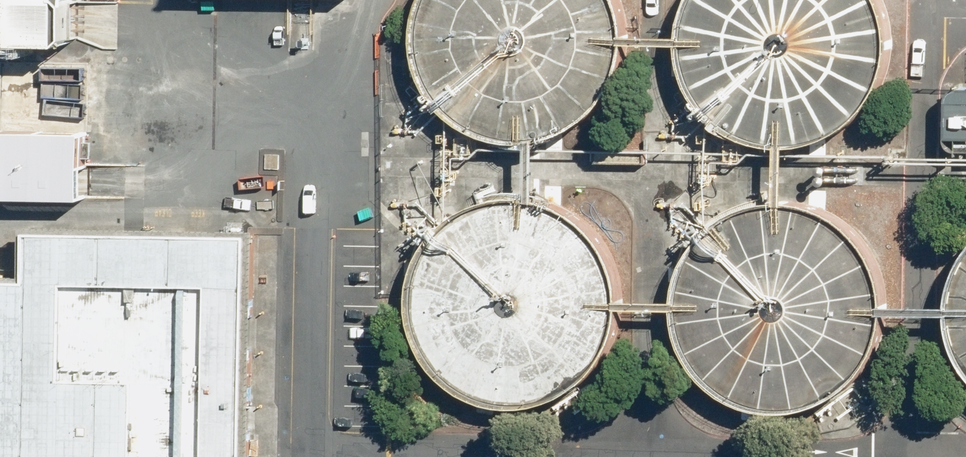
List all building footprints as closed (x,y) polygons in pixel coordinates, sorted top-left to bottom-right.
[(72,0),(0,0),(0,43),(72,44),(72,0)] [(550,135),(579,119),(601,94),(613,63),(615,30),(606,0),(423,0),(421,4),(413,36),(417,69),(431,99),(455,123),(485,137),(518,142),(550,135)] [(819,139),(847,122),(869,97),(882,67),(883,33),(874,2),(873,0),(693,0),(689,7),(682,40),(686,73),(700,103),(723,126),(753,141),(786,145),(819,139)] [(0,117),(0,177),(71,178),(71,118),(0,117)] [(511,407),(544,401),(573,384),(595,359),(607,328),(609,295),(600,263),(580,236),(554,217),(522,207),(488,208),(457,220),(432,241),(414,269),(407,301),(411,334),(425,364),(449,388),(478,403),(511,407)] [(785,407),(817,401),(846,384),(868,359),(880,328),(882,295),(873,263),(854,236),(827,217),(795,207),(762,208),(731,220),(705,241),(688,269),(681,301),(684,334),(699,364),(722,388),(752,403),(785,407)] [(33,233),(31,284),(1,283),(0,337),(0,456),(243,456),(248,238),(33,233)] [(958,284),(951,316),(955,349),(965,372),(965,272),(958,284)]
